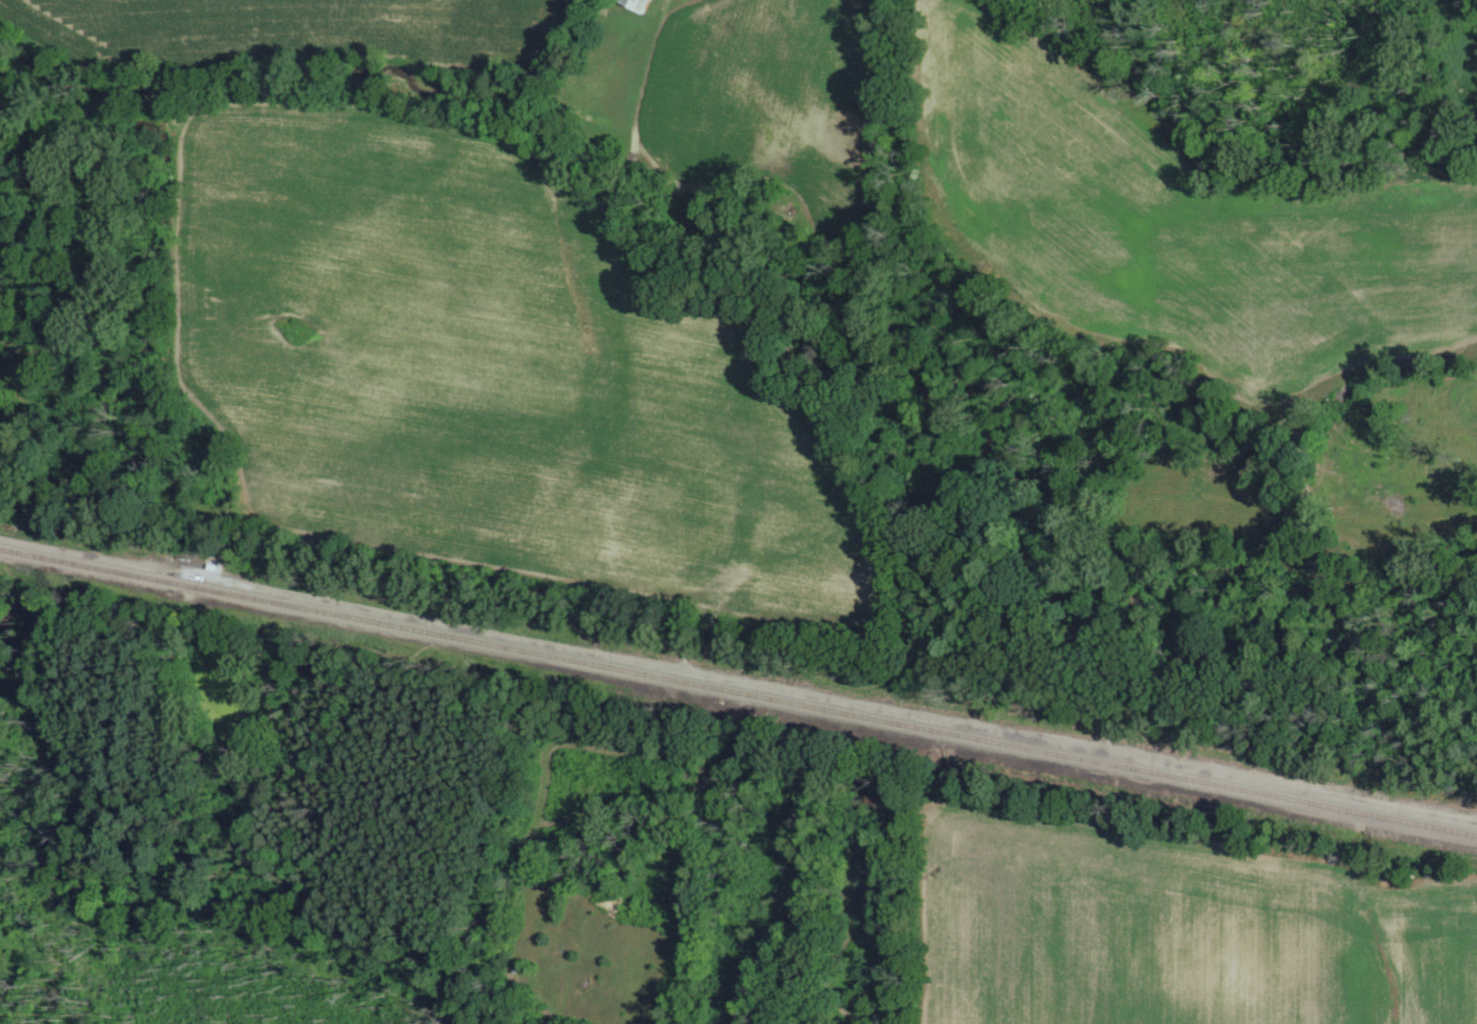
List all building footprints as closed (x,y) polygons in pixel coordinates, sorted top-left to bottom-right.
[(645,0),(616,0),(640,11),(645,0)]
